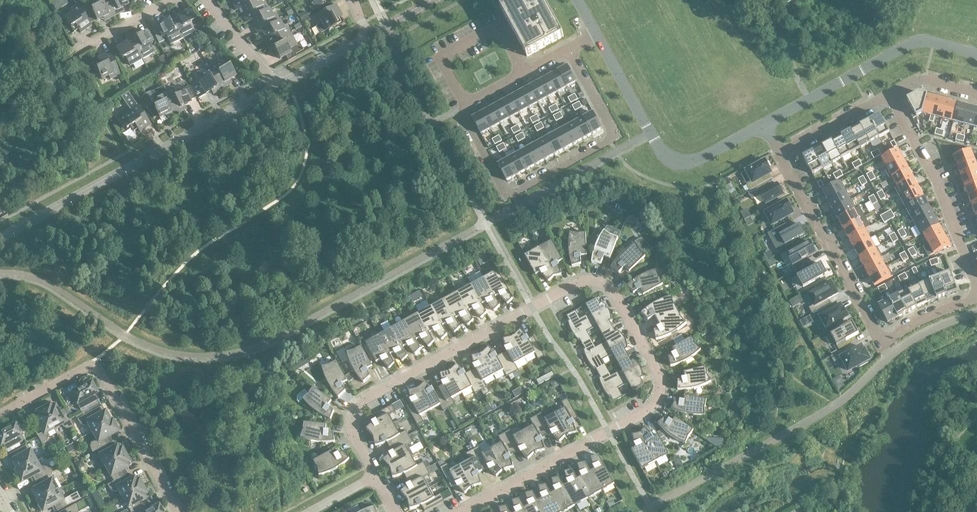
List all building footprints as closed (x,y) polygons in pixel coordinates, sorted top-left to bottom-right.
[(52,4),(56,11),(68,3),(66,0),(58,0),(52,4)] [(106,0),(91,0),(95,8),(92,10),(97,20),(103,18),(105,22),(115,17),(106,0)] [(115,17),(125,12),(123,8),(128,5),(126,0),(106,0),(115,17)] [(235,3),(233,4),(236,10),(254,0),(233,0),(235,3)] [(259,0),(254,0),(236,10),(237,10),(241,8),(245,15),(244,16),(247,22),(269,10),(265,2),(262,4),(259,0)] [(315,9),(324,4),(322,1),(324,0),(310,0),(315,9)] [(544,0),(513,0),(500,7),(527,57),(560,39),(556,33),(560,31),(556,22),(551,25),(548,21),(554,18),(544,0)] [(77,5),(69,11),(71,14),(64,18),(74,32),(78,29),(81,33),(91,25),(77,5)] [(336,5),(314,16),(319,26),(316,27),(320,34),(341,23),(339,18),(342,16),(336,5)] [(289,7),(285,10),(289,16),(293,13),(289,7)] [(181,10),(171,15),(182,38),(195,32),(190,24),(194,22),(188,11),(183,14),(181,10)] [(272,16),(269,10),(247,22),(252,19),(256,27),(254,27),(258,34),(280,22),(276,14),(272,16)] [(307,12),(299,15),(303,22),(310,19),(307,12)] [(182,38),(171,15),(161,20),(163,24),(157,27),(158,29),(153,31),(159,43),(168,39),(170,44),(182,38)] [(283,28),(280,22),(258,34),(263,31),(267,38),(265,39),(269,45),(290,33),(286,26),(283,28)] [(139,31),(129,36),(142,59),(154,52),(149,44),(153,42),(147,32),(141,35),(139,31)] [(297,45),(290,33),(269,45),(272,52),(275,50),(280,59),(285,56),(288,61),(297,57),(296,55),(303,50),(300,44),(297,45)] [(209,35),(200,40),(205,47),(213,41),(209,35)] [(142,59),(129,36),(119,42),(122,46),(116,49),(122,59),(126,58),(130,65),(142,59)] [(110,52),(103,55),(98,58),(99,61),(94,63),(102,79),(109,76),(110,79),(120,75),(110,52)] [(164,55),(159,58),(165,68),(170,65),(164,55)] [(221,60),(210,67),(223,89),(232,84),(230,80),(235,76),(229,66),(226,68),(221,60)] [(567,88),(577,82),(568,66),(558,71),(567,88)] [(223,89),(210,67),(198,74),(203,82),(199,84),(206,94),(211,91),(213,95),(223,89)] [(558,93),(567,88),(558,71),(548,76),(558,93)] [(548,98),(558,93),(548,76),(539,82),(548,98)] [(176,80),(163,86),(177,115),(187,110),(185,106),(191,103),(190,101),(195,98),(189,86),(181,90),(176,80)] [(539,103),(548,98),(539,82),(529,87),(539,103)] [(177,115),(163,86),(151,92),(156,102),(148,107),(153,118),(159,116),(160,118),(165,115),(167,120),(177,115)] [(529,109),(539,103),(529,87),(520,92),(529,109)] [(129,109),(128,110),(118,117),(126,129),(130,127),(133,132),(138,129),(140,132),(151,125),(128,92),(121,97),(129,109)] [(520,114),(529,109),(520,92),(511,97),(520,114)] [(919,93),(907,99),(913,111),(917,117),(922,114),(927,95),(919,93)] [(927,95),(922,114),(931,116),(933,116),(938,98),(927,95)] [(510,119),(520,114),(511,97),(501,102),(510,119)] [(933,116),(935,117),(943,119),(948,101),(938,98),(933,116)] [(943,119),(954,122),(959,104),(948,101),(943,119)] [(501,124),(510,119),(501,102),(492,107),(501,124)] [(954,122),(964,125),(969,106),(959,104),(954,122)] [(974,128),(976,118),(976,109),(969,106),(964,125),(974,128)] [(491,129),(501,124),(492,107),(482,113),(491,129)] [(602,129),(593,112),(583,118),(592,134),(602,129)] [(472,118),(481,135),(491,129),(482,113),(472,118)] [(880,115),(870,120),(879,138),(889,132),(880,115)] [(583,118),(574,123),(583,140),(592,134),(583,118)] [(870,120),(860,125),(870,143),(879,138),(870,120)] [(574,123),(564,128),(573,145),(583,140),(574,123)] [(860,148),(861,148),(870,143),(860,125),(851,131),(860,148)] [(564,128),(555,133),(564,150),(573,145),(564,128)] [(842,135),(841,135),(841,136),(851,153),(860,148),(851,131),(850,130),(842,135)] [(555,133),(545,138),(555,155),(564,150),(555,133)] [(851,153),(841,136),(832,141),(842,159),(851,153)] [(545,138),(536,144),(545,160),(555,155),(545,138)] [(832,164),(842,159),(832,141),(822,146),(832,164)] [(536,144),(526,149),(536,165),(545,160),(536,144)] [(822,146),(813,151),(823,169),(832,164),(822,146)] [(526,149),(517,154),(526,171),(536,165),(526,149)] [(903,159),(898,149),(881,158),(887,168),(903,159)] [(975,160),(971,150),(953,156),(957,167),(975,160)] [(813,151),(803,157),(813,174),(823,169),(813,151)] [(517,154),(508,159),(517,176),(526,171),(517,154)] [(508,159),(498,165),(507,181),(517,176),(508,159)] [(887,168),(892,178),(909,169),(903,159),(887,168)] [(975,160),(957,167),(961,177),(976,171),(976,165),(975,160)] [(765,161),(747,171),(747,172),(742,175),(748,185),(753,182),(753,183),(755,182),(758,187),(769,181),(766,175),(771,173),(768,169),(769,169),(765,161)] [(892,178),(897,187),(914,178),(909,169),(892,178)] [(961,177),(965,187),(976,182),(976,171),(961,177)] [(897,187),(902,197),(919,187),(914,178),(897,187)] [(782,192),(784,191),(780,184),(779,185),(777,183),(772,186),(769,181),(758,187),(748,192),(752,199),(761,194),(766,204),(784,194),(782,192)] [(844,191),(839,181),(822,191),(828,200),(844,191)] [(965,187),(969,197),(976,194),(976,182),(965,187)] [(902,197),(908,206),(924,197),(919,187),(902,197)] [(828,200),(833,210),(849,201),(844,191),(828,200)] [(969,197),(972,207),(976,205),(976,194),(969,197)] [(908,206),(913,216),(929,206),(924,197),(908,206)] [(772,225),(793,213),(790,209),(791,209),(787,201),(783,204),(781,200),(772,205),(774,209),(766,213),(772,225)] [(833,210),(838,219),(855,210),(849,201),(833,210)] [(625,202),(622,210),(627,212),(630,205),(625,202)] [(913,216),(918,225),(935,216),(929,206),(913,216)] [(633,207),(629,217),(635,220),(639,210),(633,207)] [(746,208),(741,211),(745,218),(750,215),(746,208)] [(838,219),(843,229),(860,220),(855,210),(838,219)] [(918,225),(923,234),(940,225),(935,216),(918,225)] [(843,229),(848,238),(865,229),(860,220),(843,229)] [(792,241),(805,234),(800,224),(789,230),(786,224),(768,234),(776,250),(785,245),(787,248),(794,244),(792,241)] [(923,234),(928,244),(945,235),(940,225),(923,234)] [(848,238),(854,248),(870,239),(865,229),(848,238)] [(610,259),(618,238),(611,236),(605,231),(602,235),(600,238),(599,240),(598,242),(596,246),(595,248),(595,250),(593,255),(592,259),(592,263),(601,264),(604,257),(610,259)] [(587,256),(586,233),(578,234),(570,232),(570,234),(569,239),(569,241),(569,243),(569,247),(569,251),(569,255),(570,259),(571,263),(572,265),(572,267),(581,264),(581,256),(587,256)] [(928,244),(934,254),(950,245),(945,235),(928,244)] [(854,248),(859,257),(875,248),(870,239),(854,248)] [(552,241),(539,248),(554,277),(562,275),(561,272),(560,269),(559,265),(558,263),(563,261),(552,241)] [(787,254),(796,271),(808,264),(806,259),(816,253),(809,242),(787,254)] [(630,272),(646,257),(640,251),(636,244),(633,246),(629,249),(627,250),(625,252),(622,254),(619,257),(616,261),(615,263),(614,264),(611,268),(619,273),(625,268),(630,272)] [(524,246),(521,247),(536,275),(541,272),(543,275),(546,279),(549,282),(554,277),(539,248),(528,254),(524,246)] [(859,257),(864,267),(881,258),(875,248),(859,257)] [(864,267),(869,276),(886,267),(881,258),(864,267)] [(800,282),(804,288),(828,275),(821,264),(811,269),(808,264),(796,271),(787,276),(793,286),(800,282)] [(869,276),(875,286),(891,277),(886,267),(869,276)] [(514,299),(498,270),(484,278),(500,306),(496,297),(501,295),(501,296),(503,299),(505,302),(508,305),(514,299)] [(644,296),(663,285),(659,278),(657,270),(653,271),(651,272),(649,273),(645,274),(641,276),(637,279),(634,281),(630,284),(627,287),(634,294),(641,290),(644,296)] [(940,276),(947,295),(958,291),(950,272),(940,276)] [(929,280),(937,299),(947,295),(940,276),(929,280)] [(500,306),(484,278),(471,285),(487,314),(487,313),(482,305),(487,302),(488,304),(490,307),(492,309),(494,312),(500,306)] [(937,299),(929,280),(919,285),(927,303),(937,299)] [(831,282),(809,295),(814,306),(810,308),(813,314),(831,304),(829,301),(839,295),(835,289),(832,283),(831,282)] [(487,314),(471,285),(458,292),(474,321),(469,312),(474,309),(475,311),(477,314),(479,316),(481,319),(487,314)] [(908,289),(917,308),(927,303),(919,285),(908,289)] [(908,289),(898,294),(907,312),(917,308),(908,289)] [(474,321),(458,292),(445,299),(461,328),(456,319),(461,316),(462,318),(464,321),(466,323),(468,326),(474,321)] [(898,294),(888,300),(898,317),(907,312),(898,294)] [(655,316),(658,322),(678,311),(674,305),(672,297),(668,298),(666,299),(664,299),(660,301),(656,303),(652,305),(648,308),(645,311),(642,313),(648,320),(655,316)] [(461,328),(445,299),(432,307),(443,326),(448,323),(449,325),(451,328),(452,330),(455,333),(461,328)] [(601,305),(597,299),(586,305),(591,313),(581,319),(576,311),(567,316),(569,321),(568,321),(569,322),(569,325),(570,327),(571,329),(572,332),(610,311),(609,309),(608,308),(606,306),(604,305),(604,304),(603,304),(601,305)] [(898,317),(888,300),(878,305),(888,323),(898,317)] [(834,304),(819,312),(821,316),(821,317),(827,328),(834,324),(835,326),(843,321),(842,320),(848,317),(844,309),(843,310),(841,306),(836,308),(834,304)] [(443,326),(432,307),(419,314),(434,342),(435,342),(430,333),(435,331),(436,332),(438,335),(439,338),(442,341),(448,335),(443,326)] [(611,313),(610,311),(572,332),(574,334),(575,337),(577,339),(578,340),(579,341),(580,340),(583,345),(592,340),(587,332),(598,326),(602,334),(613,328),(610,323),(612,321),(612,320),(612,319),(612,317),(612,315),(611,313)] [(681,318),(678,311),(658,322),(661,327),(654,331),(656,340),(660,339),(663,338),(665,338),(668,336),(673,334),(676,332),(680,329),(684,326),(687,324),(681,318)] [(383,312),(378,315),(381,320),(386,317),(383,312)] [(434,342),(419,314),(405,321),(421,350),(421,349),(417,340),(422,338),(423,340),(425,343),(426,345),(429,348),(434,342)] [(421,350),(405,321),(392,328),(408,357),(408,356),(403,348),(408,345),(409,347),(411,350),(413,352),(415,355),(421,350)] [(852,323),(831,335),(839,350),(850,344),(848,340),(858,335),(852,323)] [(408,357),(392,328),(379,335),(395,364),(390,355),(395,352),(396,354),(398,357),(400,359),(402,362),(408,357)] [(616,333),(613,328),(602,334),(606,342),(596,347),(592,340),(583,345),(585,349),(584,350),(584,351),(585,354),(585,355),(587,358),(588,360),(625,340),(624,338),(623,336),(622,335),(620,333),(618,332),(616,333)] [(515,336),(513,337),(525,359),(535,353),(539,360),(545,356),(534,337),(528,340),(527,338),(524,334),(523,333),(521,330),(515,336)] [(395,364),(379,335),(366,343),(376,363),(382,360),(383,361),(384,364),(386,366),(389,369),(395,364)] [(525,359),(513,337),(511,338),(504,340),(505,344),(507,349),(508,351),(502,354),(513,374),(519,370),(515,364),(525,359)] [(692,337),(672,348),(676,354),(669,358),(671,367),(675,366),(677,365),(680,364),(682,363),(684,362),(687,361),(691,358),(695,356),(698,353),(701,350),(696,344),(692,337)] [(820,337),(812,341),(816,348),(824,344),(820,337)] [(626,342),(625,340),(588,360),(589,363),(591,365),(593,367),(594,368),(594,369),(596,369),(598,373),(607,368),(603,360),(613,355),(617,363),(629,356),(626,351),(628,350),(628,349),(628,348),(628,346),(627,344),(626,342)] [(850,346),(838,352),(849,371),(859,365),(860,367),(868,363),(867,361),(870,359),(865,351),(864,351),(861,347),(853,352),(850,346)] [(367,370),(373,367),(362,347),(355,351),(347,353),(348,357),(349,359),(350,361),(351,365),(353,369),(355,372),(357,374),(358,376),(361,380),(362,381),(364,383),(371,377),(367,370)] [(483,353),(482,354),(494,376),(503,371),(507,377),(513,374),(502,354),(497,357),(496,355),(489,348),(483,353)] [(494,376),(482,354),(480,355),(472,357),(473,361),(475,366),(476,368),(471,371),(481,391),(484,396),(490,393),(484,381),(494,376)] [(632,362),(629,356),(617,363),(622,370),(612,376),(607,368),(598,373),(601,378),(599,378),(600,379),(601,382),(601,383),(602,386),(603,389),(641,368),(640,366),(639,365),(637,363),(636,362),(635,361),(634,361),(632,362)] [(342,384),(348,381),(337,362),(330,366),(322,368),(323,372),(324,374),(325,376),(326,380),(328,384),(331,387),(332,389),(333,391),(336,395),(337,396),(339,398),(346,391),(342,384)] [(299,363),(291,365),(292,371),(300,369),(299,363)] [(452,370),(450,371),(462,393),(472,388),(475,394),(481,391),(471,371),(465,374),(464,372),(460,368),(457,365),(452,370)] [(708,375),(706,367),(684,373),(686,379),(678,381),(678,390),(680,390),(682,390),(686,390),(691,389),(695,388),(698,388),(700,387),(704,386),(708,384),(712,382),(708,375)] [(642,370),(641,368),(603,389),(605,391),(606,394),(607,395),(609,397),(610,398),(611,397),(614,402),(623,397),(619,389),(629,383),(633,391),(644,385),(641,379),(643,378),(643,377),(643,376),(643,374),(643,372),(642,370)] [(462,393),(450,371),(448,372),(441,374),(442,379),(443,384),(444,386),(439,389),(450,408),(456,405),(452,399),(462,393)] [(351,373),(346,377),(349,382),(354,379),(351,373)] [(840,376),(833,380),(839,390),(846,386),(840,376)] [(71,393),(78,405),(80,410),(98,400),(95,394),(97,393),(92,382),(91,382),(91,381),(90,380),(89,380),(88,379),(87,379),(86,379),(85,380),(84,380),(83,381),(83,382),(82,382),(82,383),(82,384),(82,385),(82,386),(83,387),(71,393)] [(557,380),(551,383),(554,389),(560,386),(557,380)] [(420,388),(418,389),(430,410),(440,405),(444,412),(450,408),(439,389),(434,392),(433,390),(429,385),(426,382),(420,388)] [(314,388),(309,394),(307,391),(301,396),(300,397),(299,399),(299,400),(299,402),(300,403),(301,404),(304,401),(306,403),(309,406),(312,409),(315,411),(317,413),(319,414),(323,416),(327,418),(331,420),(334,411),(328,406),(332,401),(314,388)] [(430,410),(418,389),(417,390),(409,391),(410,396),(412,401),(413,403),(407,406),(418,426),(424,422),(421,416),(430,410)] [(705,408),(707,400),(685,396),(684,402),(676,401),(672,409),(676,411),(680,413),(684,414),(688,415),(692,416),(697,416),(701,416),(706,416),(705,408)] [(579,418),(568,398),(562,402),(565,408),(555,414),(567,436),(569,435),(577,433),(576,429),(574,423),(573,421),(579,418)] [(54,403),(43,408),(54,429),(61,425),(63,427),(66,429),(68,429),(71,428),(74,426),(64,409),(59,412),(54,403)] [(396,411),(392,405),(373,416),(376,421),(374,422),(370,426),(367,429),(372,435),(373,436),(395,425),(389,415),(396,411)] [(102,406),(83,416),(77,419),(79,422),(80,424),(83,426),(86,426),(89,425),(92,432),(113,421),(107,410),(105,411),(102,406)] [(488,406),(483,409),(486,414),(491,411),(488,406)] [(738,406),(737,412),(743,414),(745,407),(738,406)] [(54,429),(43,408),(33,414),(38,423),(32,426),(42,444),(45,443),(47,441),(48,438),(49,435),(48,433),(54,429)] [(542,413),(536,416),(547,436),(552,433),(553,435),(557,439),(558,440),(560,442),(566,437),(567,436),(555,414),(546,419),(542,413)] [(547,436),(536,416),(530,419),(534,426),(524,431),(536,453),(537,452),(545,450),(544,447),(543,443),(542,441),(541,439),(547,436)] [(689,437),(694,430),(676,417),(672,422),(665,418),(658,424),(659,425),(661,427),(664,430),(667,433),(671,436),(674,438),(676,439),(678,441),(682,443),(686,444),(689,437)] [(119,431),(113,421),(92,432),(96,438),(94,439),(92,441),(90,443),(90,446),(91,449),(93,452),(96,450),(97,450),(110,443),(108,437),(119,431)] [(326,432),(327,425),(304,423),(304,431),(301,438),(305,440),(309,441),(313,442),(318,442),(322,443),(327,443),(331,443),(335,442),(334,433),(326,432)] [(3,429),(2,428),(1,428),(0,427),(0,444),(1,446),(3,444),(6,450),(25,440),(15,424),(4,430),(4,429),(3,429)] [(400,434),(395,425),(373,436),(374,438),(376,446),(380,445),(385,443),(387,442),(390,448),(410,437),(407,431),(400,434)] [(646,428),(640,434),(656,462),(669,455),(663,443),(658,435),(653,438),(652,436),(650,434),(649,431),(646,428)] [(510,430),(504,433),(515,453),(521,450),(522,452),(524,455),(526,457),(528,459),(534,454),(536,453),(524,431),(514,436),(510,430)] [(661,431),(657,433),(658,435),(663,443),(667,441),(661,431)] [(515,453),(504,433),(504,434),(500,436),(498,437),(502,443),(492,448),(504,470),(506,469),(513,467),(512,463),(511,459),(511,458),(510,456),(515,453)] [(656,462),(640,434),(632,435),(633,438),(634,441),(636,445),(637,447),(631,450),(642,470),(656,462)] [(413,443),(410,437),(390,448),(393,453),(391,454),(387,458),(384,461),(389,466),(390,468),(412,456),(407,446),(413,443)] [(710,439),(710,442),(719,449),(729,442),(724,439),(710,439)] [(74,443),(67,447),(69,452),(77,448),(74,443)] [(111,443),(110,443),(97,450),(105,466),(126,455),(120,444),(111,449),(108,444),(111,443)] [(10,462),(15,472),(36,461),(27,445),(9,455),(12,460),(10,462)] [(473,450),(484,470),(489,467),(490,469),(493,472),(495,474),(497,477),(502,471),(504,470),(492,448),(482,454),(479,447),(477,448),(473,450)] [(333,450),(314,461),(318,468),(320,476),(324,475),(326,474),(328,473),(332,472),(336,470),(340,467),(343,465),(347,462),(350,459),(343,452),(336,456),(333,450)] [(484,470),(473,450),(467,454),(470,460),(461,466),(473,487),(474,487),(482,485),(481,481),(479,475),(478,473),(484,470)] [(131,465),(126,455),(105,466),(114,482),(125,476),(122,470),(131,465)] [(412,456),(390,468),(391,470),(393,477),(403,475),(404,474),(407,479),(416,475),(429,467),(426,461),(417,466),(412,456)] [(615,484),(599,456),(591,458),(593,462),(594,464),(595,467),(596,469),(591,472),(586,463),(601,492),(615,484)] [(679,457),(674,459),(678,470),(684,467),(679,457)] [(443,460),(438,463),(441,468),(446,465),(443,460)] [(39,467),(36,461),(15,472),(21,483),(32,477),(35,482),(51,473),(52,473),(50,470),(49,467),(46,466),(43,466),(40,467),(39,467)] [(601,492),(586,463),(578,465),(579,469),(580,471),(582,475),(583,476),(578,479),(573,470),(588,499),(601,492)] [(446,465),(441,468),(452,488),(457,485),(458,486),(462,491),(465,494),(471,488),(473,487),(461,466),(451,471),(447,464),(446,465)] [(409,486),(401,492),(406,498),(407,500),(429,488),(424,478),(437,471),(434,465),(416,475),(407,479),(410,485),(409,486)] [(588,499),(573,470),(565,472),(566,476),(567,478),(569,482),(570,484),(565,486),(560,477),(559,478),(575,506),(588,499)] [(54,479),(51,473),(35,482),(40,480),(42,485),(31,491),(37,501),(58,490),(52,480),(54,479)] [(128,481),(125,476),(114,482),(107,485),(109,488),(111,490),(113,492),(116,492),(119,491),(122,498),(143,486),(137,476),(128,481)] [(559,478),(552,479),(553,483),(554,486),(555,489),(556,491),(551,493),(547,485),(546,485),(561,511),(564,511),(575,506),(559,478)] [(546,485),(539,487),(540,490),(541,493),(542,496),(543,498),(538,501),(534,492),(533,492),(544,511),(561,511),(546,485)] [(143,486),(122,498),(130,511),(134,511),(145,506),(145,505),(142,507),(139,502),(149,497),(143,486)] [(435,497),(429,488),(407,500),(408,501),(410,509),(413,508),(417,507),(420,506),(422,505),(425,511),(445,500),(441,494),(435,497)] [(63,500),(58,490),(37,501),(43,511),(54,506),(57,511),(81,498),(77,492),(63,500)] [(533,492),(526,494),(527,498),(528,500),(529,503),(530,505),(525,508),(520,499),(527,511),(544,511),(533,492)] [(101,499),(96,502),(100,510),(105,507),(101,499)] [(520,499),(512,501),(514,505),(515,507),(516,510),(517,511),(527,511),(520,499)] [(70,507),(61,511),(78,511),(79,509),(78,507),(76,504),(70,507)]
